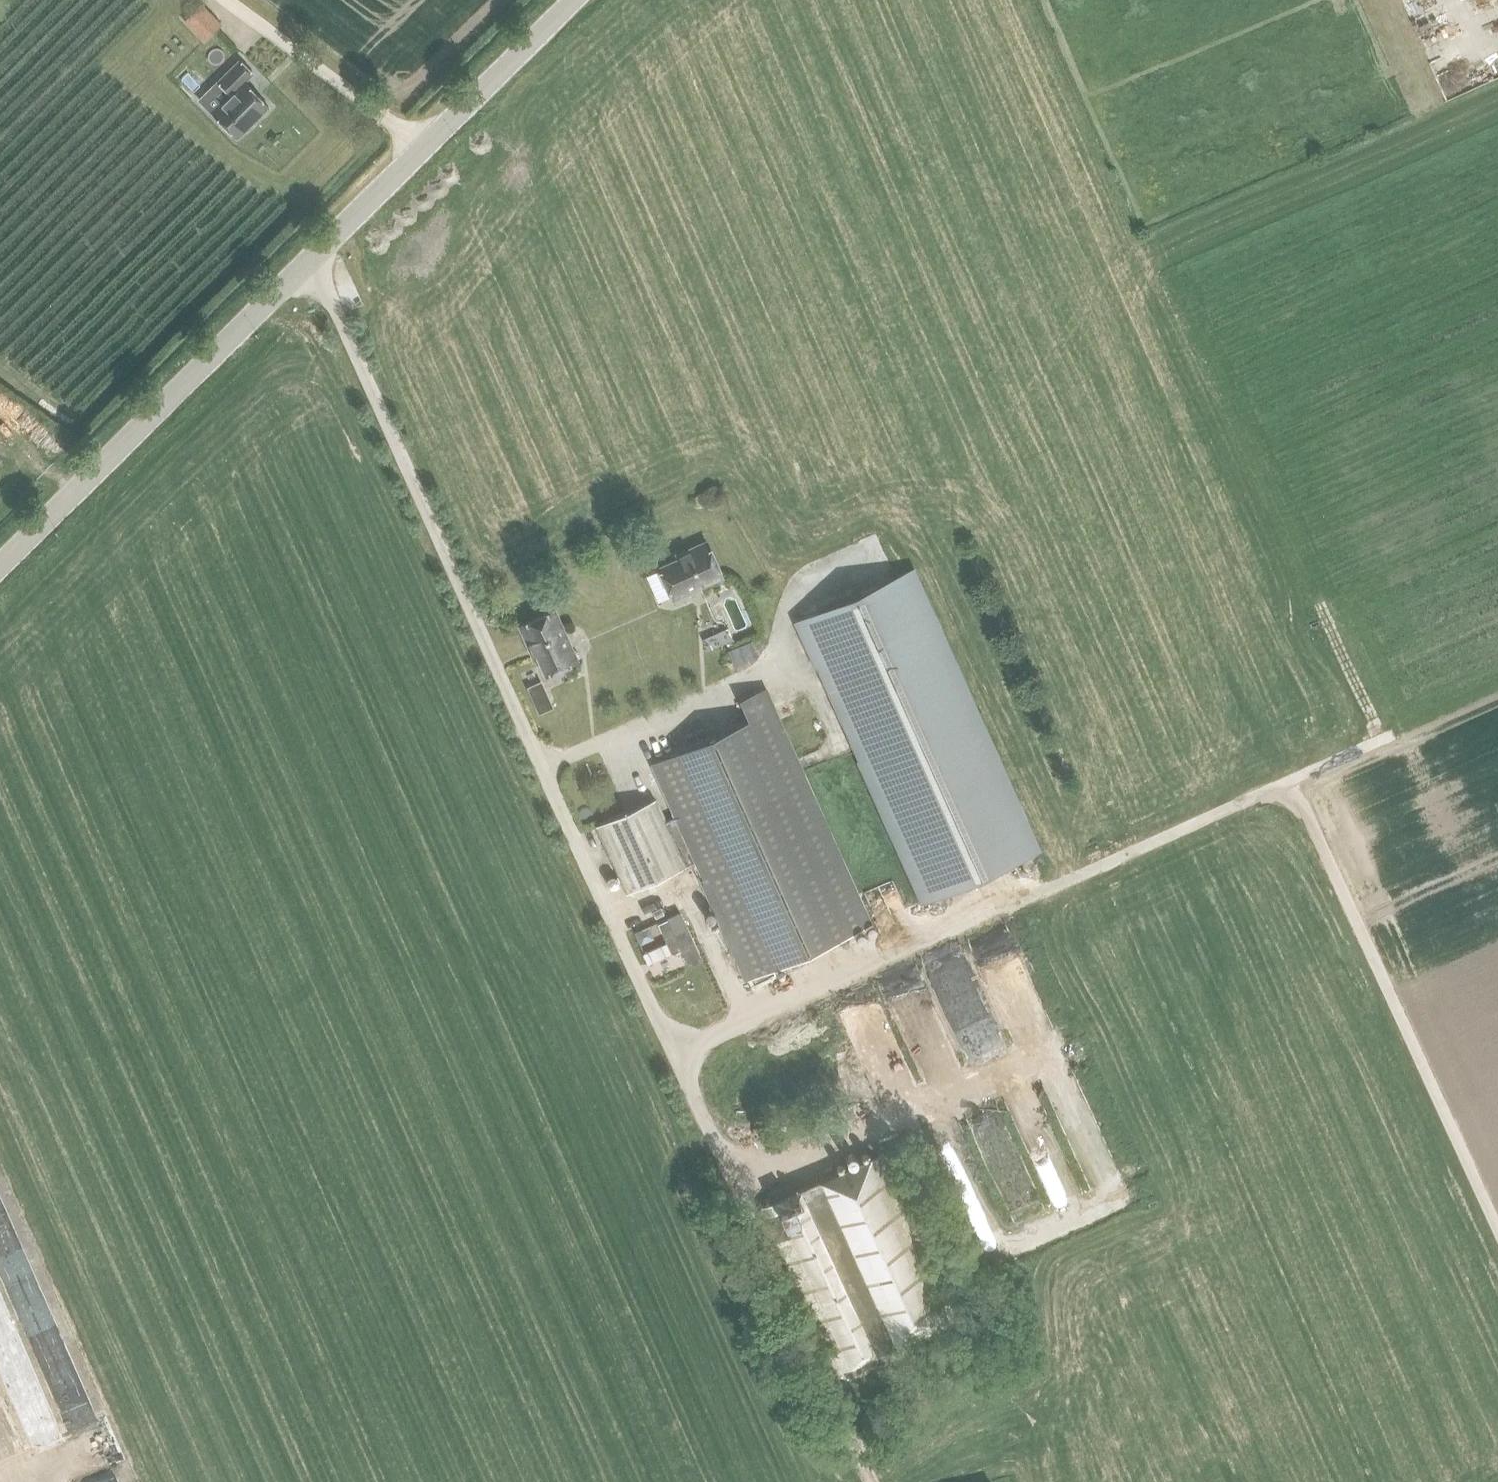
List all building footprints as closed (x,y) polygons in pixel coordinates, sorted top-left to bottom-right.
[(221,24),(201,3),(186,18),(206,38),(221,24)] [(239,60),(217,82),(230,94),(211,112),(237,138),(269,107),(244,82),(253,73),(239,60)] [(658,568),(672,599),(722,576),(706,542),(676,555),(678,559),(658,568)] [(1041,850),(914,568),(794,622),(815,668),(857,760),(920,904),(1041,850)] [(577,660),(554,610),(519,626),(530,648),(533,647),(546,674),(577,660)] [(728,628),(716,633),(721,645),(733,640),(728,628)] [(737,985),(869,925),(763,689),(739,699),(748,720),(651,764),(665,796),(655,800),(654,799),(596,825),(626,893),(695,862),(725,929),(714,933),(737,985)] [(545,698),(534,703),(539,713),(550,707),(545,698)] [(660,908),(652,912),(655,918),(664,914),(660,908)] [(834,1373),(960,1316),(887,1151),(795,1192),(771,1202),(760,1208),(834,1373)] [(1013,1160),(1026,1205),(1040,1202),(1027,1156),(1013,1160)] [(767,1193),(771,1202),(795,1192),(791,1183),(767,1193)]
